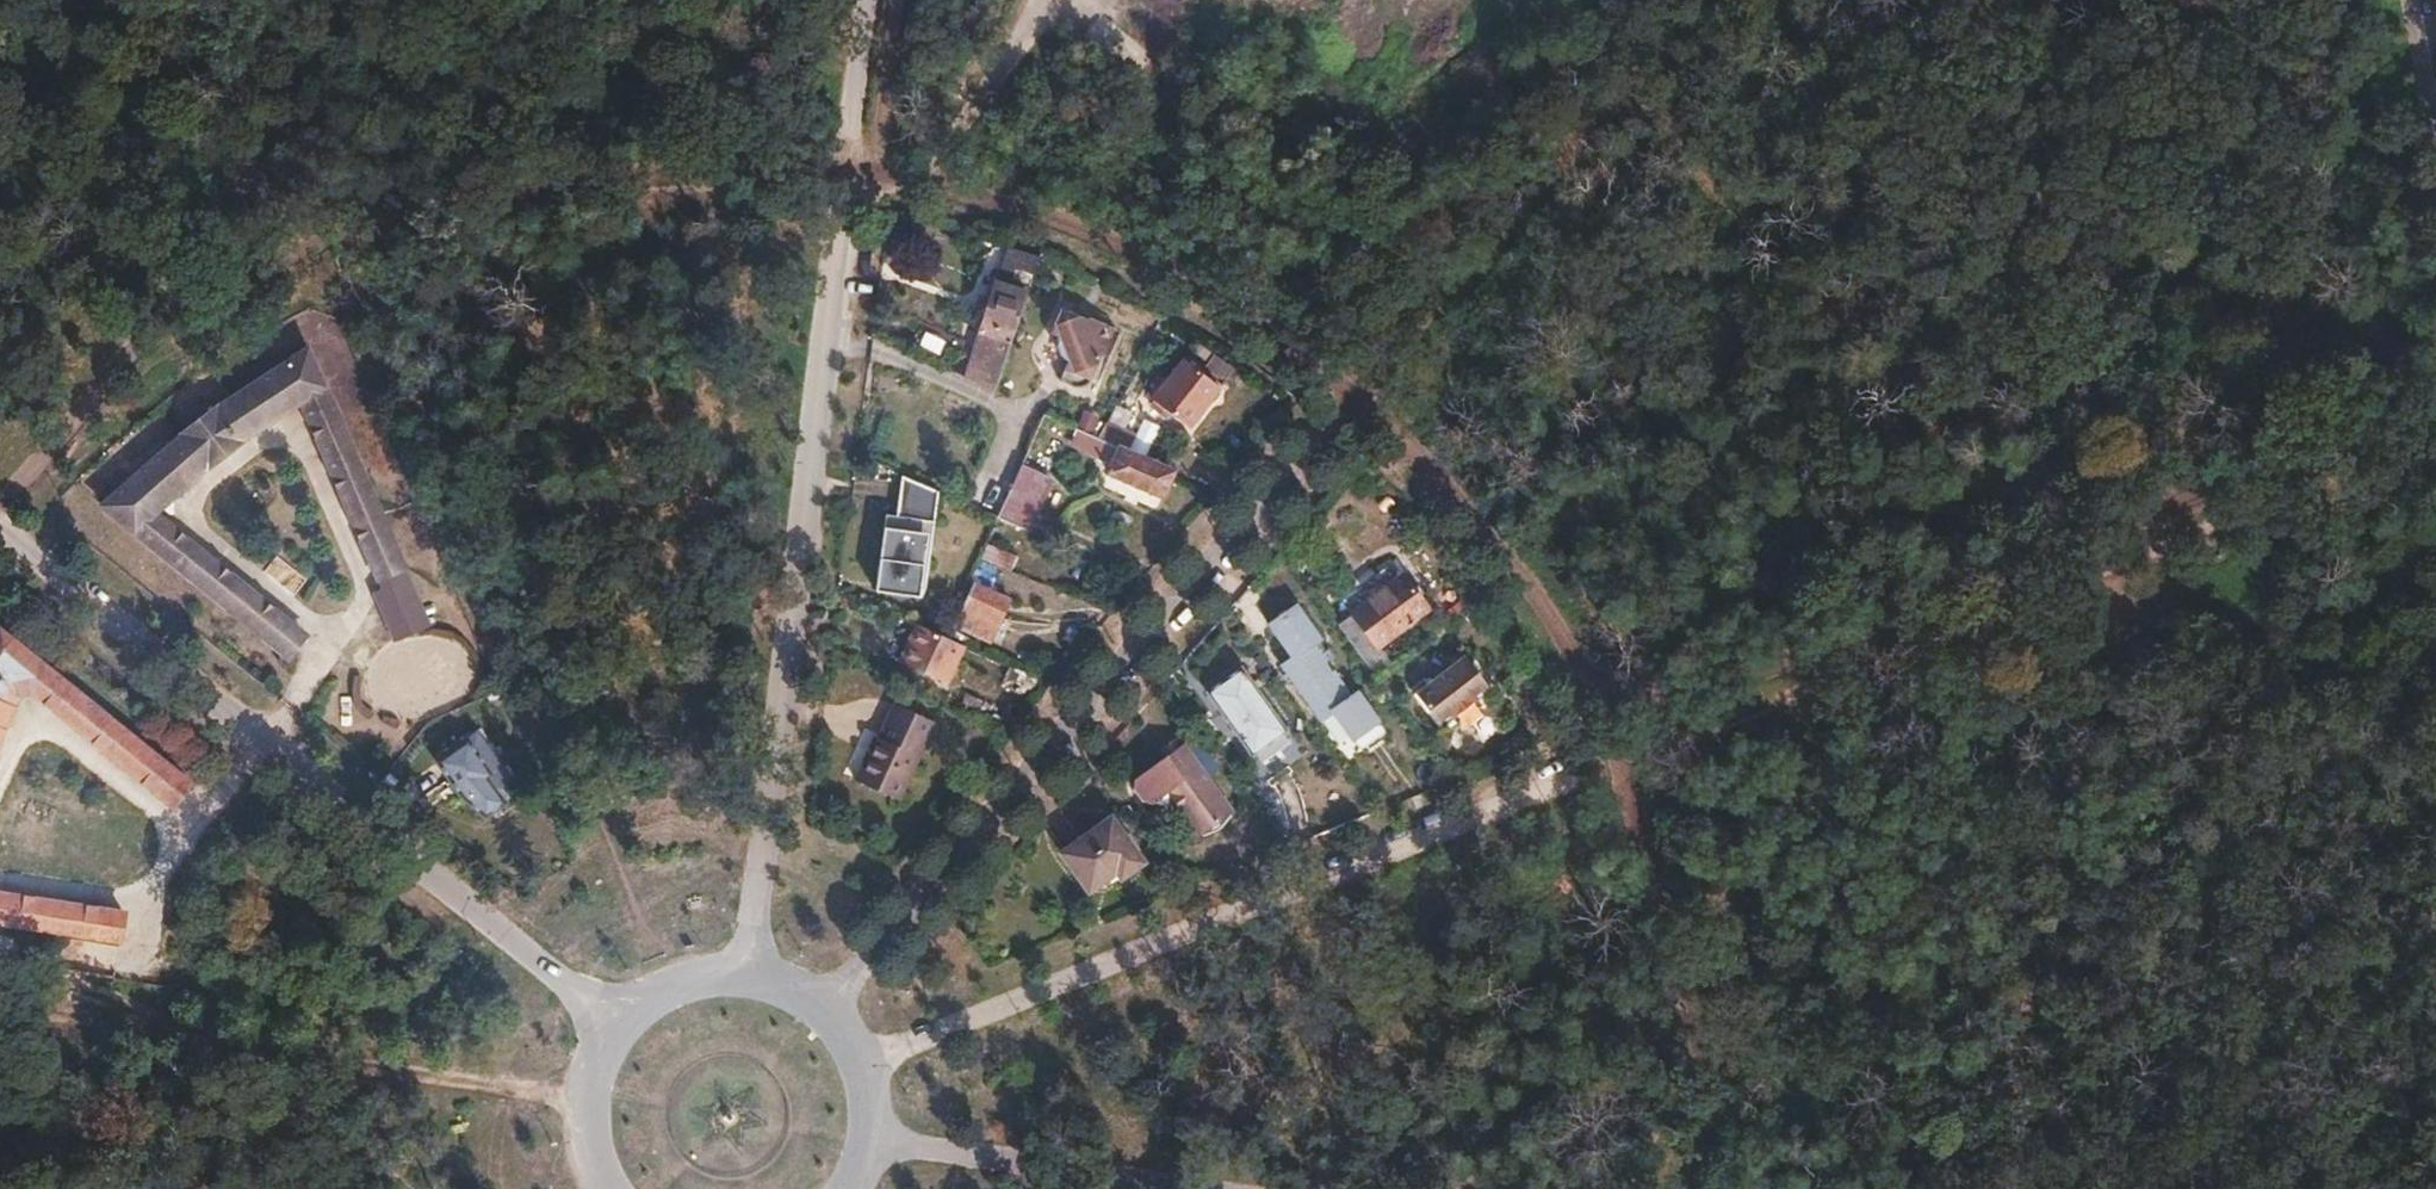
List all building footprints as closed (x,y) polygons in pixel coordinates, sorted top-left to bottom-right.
[(959,368),(956,375),(992,391),(1037,258),(1035,257),(1006,247),(964,370),(959,368)] [(1060,308),(1049,333),(1057,337),(1054,343),(1055,349),(1057,354),(1062,359),(1066,361),(1059,381),(1074,388),(1080,388),(1084,386),(1088,380),(1095,359),(1099,357),(1102,353),(1113,330),(1088,318),(1084,320),(1060,308)] [(888,329),(882,344),(944,371),(948,362),(935,356),(937,351),(888,329)] [(179,436),(104,506),(290,657),(306,638),(145,506),(196,458),(199,460),(234,434),(233,432),(293,391),(377,582),(404,572),(305,349),(216,408),(213,406),(178,433),(179,436)] [(1184,361),(1154,400),(1189,427),(1220,388),(1184,361)] [(1110,417),(1097,437),(1104,440),(1127,450),(1137,429),(1110,417)] [(1104,440),(1097,454),(1113,461),(1108,470),(1160,494),(1172,469),(1127,450),(1104,440)] [(1019,465),(997,516),(1027,529),(1049,478),(1019,465)] [(926,484),(920,498),(932,504),(929,511),(938,515),(932,529),(958,540),(962,533),(985,543),(997,516),(926,484)] [(882,533),(876,591),(919,596),(927,538),(882,533)] [(985,545),(980,561),(1011,570),(1016,553),(985,545)] [(1405,576),(1337,624),(1372,675),(1390,662),(1378,645),(1427,609),(1405,576)] [(975,584),(956,625),(978,635),(979,632),(993,639),(1011,600),(975,584)] [(1296,608),(1269,627),(1293,661),(1282,669),(1319,720),(1330,712),(1351,741),(1377,723),(1357,694),(1351,698),(1328,665),(1335,660),(1328,650),(1320,655),(1314,647),(1321,642),(1296,608)] [(916,623),(899,660),(947,682),(963,645),(944,636),(916,623)] [(18,699),(32,694),(173,808),(191,786),(1,630),(0,632),(0,736),(18,699)] [(1466,653),(1414,690),(1437,724),(1490,688),(1466,653)] [(1241,667),(1207,692),(1251,755),(1286,731),(1241,667)] [(872,744),(854,782),(897,802),(933,724),(893,706),(875,745),(872,744)] [(477,734),(436,763),(462,798),(487,821),(521,796),(477,734)] [(1165,755),(1149,768),(1195,831),(1212,825),(1216,822),(1228,807),(1177,736),(1160,749),(1165,755)] [(1110,819),(1061,854),(1087,889),(1125,863),(1131,871),(1142,863),(1110,819)] [(120,941),(125,914),(0,895),(0,922),(120,941)] [(752,1127),(740,1116),(729,1128),(741,1139),(752,1127)]
